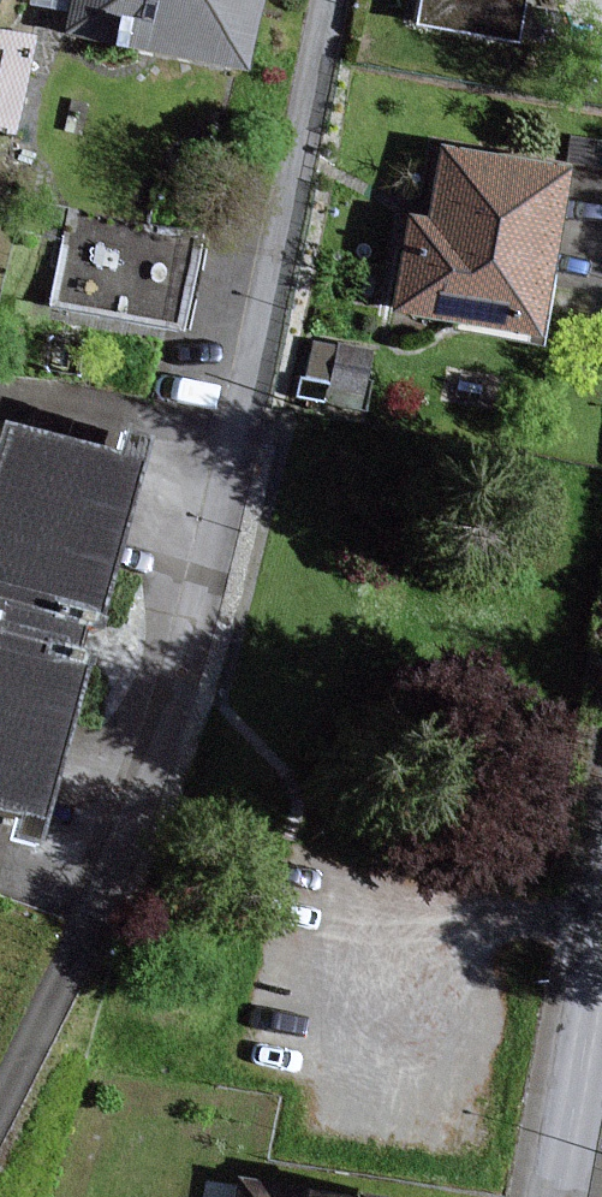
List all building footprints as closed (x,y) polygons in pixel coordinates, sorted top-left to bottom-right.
[(61,34),(235,70),(249,0),(68,0),(61,34)] [(410,24),(508,42),(515,0),(415,0),(410,24)] [(557,176),(433,153),(420,226),(402,223),(385,316),(527,342),(557,176)] [(71,196),(68,211),(45,304),(165,333),(187,240),(146,230),(150,215),(71,196)] [(124,468),(0,435),(0,814),(30,822),(124,468)] [(247,1177),(244,1196),(361,1196),(247,1177)]
